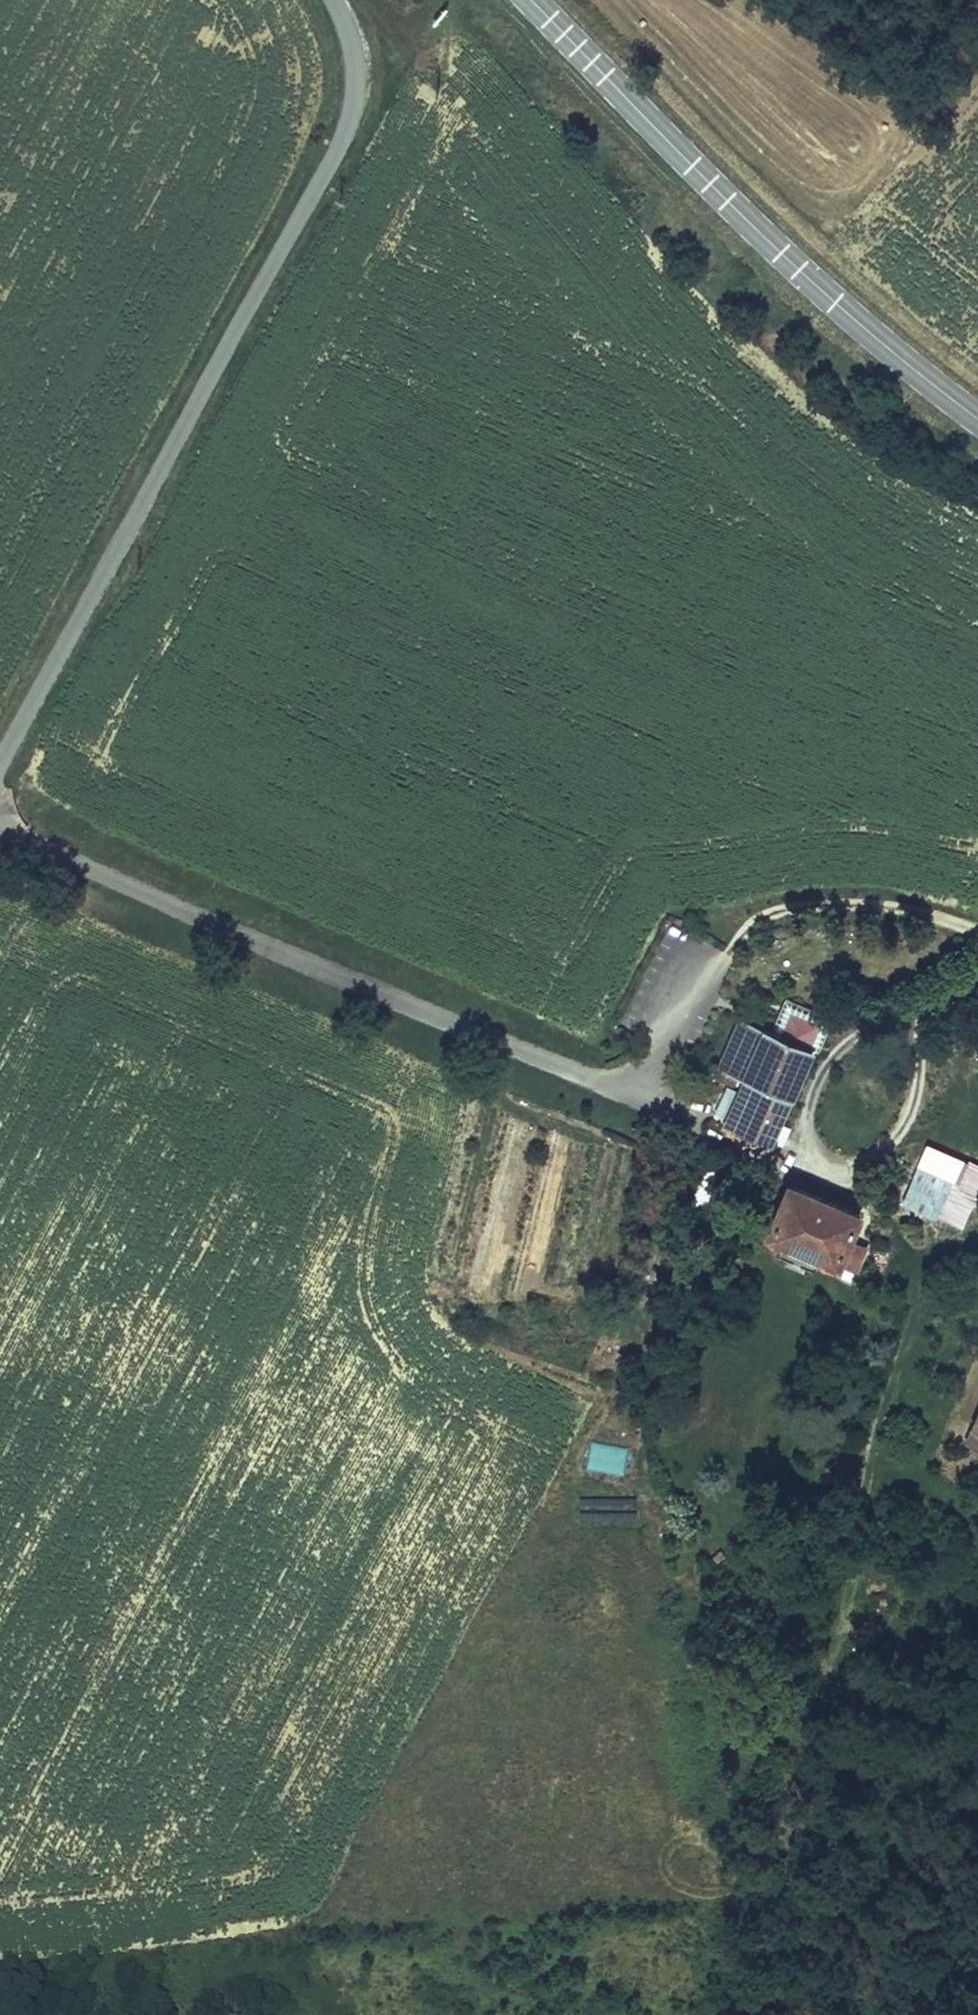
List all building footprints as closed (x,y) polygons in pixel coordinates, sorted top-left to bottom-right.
[(823,1040),(833,1017),(790,999),(781,1023),(823,1040)] [(726,1126),(736,1131),(769,1145),(771,1146),(813,1049),(740,1018),(719,1068),(746,1079),(726,1126)] [(769,1145),(736,1131),(731,1143),(763,1157),(769,1145)] [(928,1152),(919,1170),(956,1187),(964,1169),(928,1152)] [(975,1196),(956,1187),(919,1170),(917,1169),(902,1202),(961,1228),(975,1196)] [(838,1265),(839,1263),(849,1239),(860,1214),(790,1185),(769,1235),(838,1265)] [(865,1246),(849,1239),(839,1263),(855,1269),(865,1246)] [(618,1284),(600,1280),(598,1292),(616,1295),(618,1284)] [(972,1428),(966,1442),(977,1447),(977,1431),(972,1428)] [(585,1468),(623,1475),(628,1448),(590,1441),(585,1468)]
